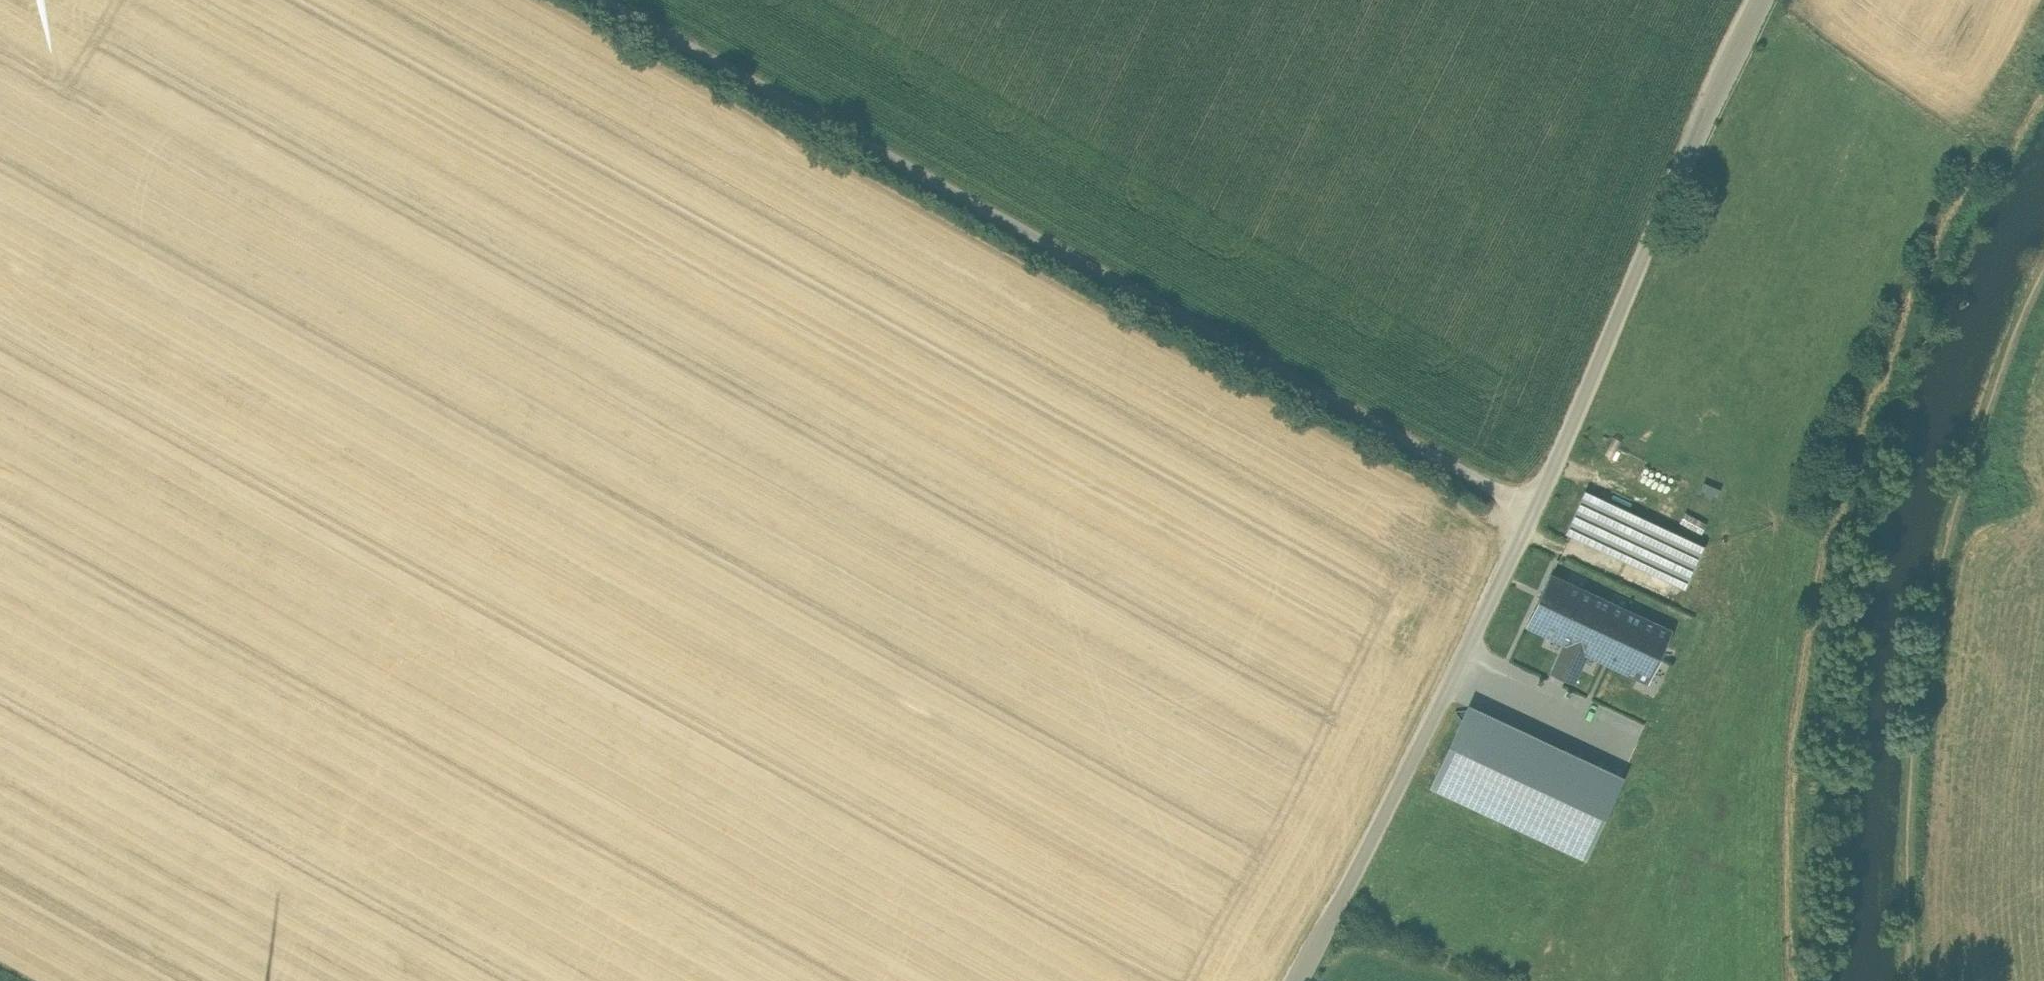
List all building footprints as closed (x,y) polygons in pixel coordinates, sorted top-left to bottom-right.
[(1570,530),(1620,553),(1637,516),(1587,493),(1570,530)] [(1665,529),(1637,516),(1620,553),(1649,566),(1665,529)] [(1693,534),(1700,535),(1703,522),(1682,518),(1679,535),(1692,537),(1693,534)] [(1665,529),(1649,566),(1684,582),(1701,546),(1665,529)] [(1570,647),(1594,594),(1551,574),(1526,626),(1564,644),(1570,647)] [(1594,594),(1570,647),(1587,654),(1648,682),(1672,630),(1594,594)] [(1570,647),(1564,644),(1551,672),(1574,683),(1587,654),(1570,647)] [(1469,707),(1433,786),(1585,856),(1621,777),(1469,707)]
